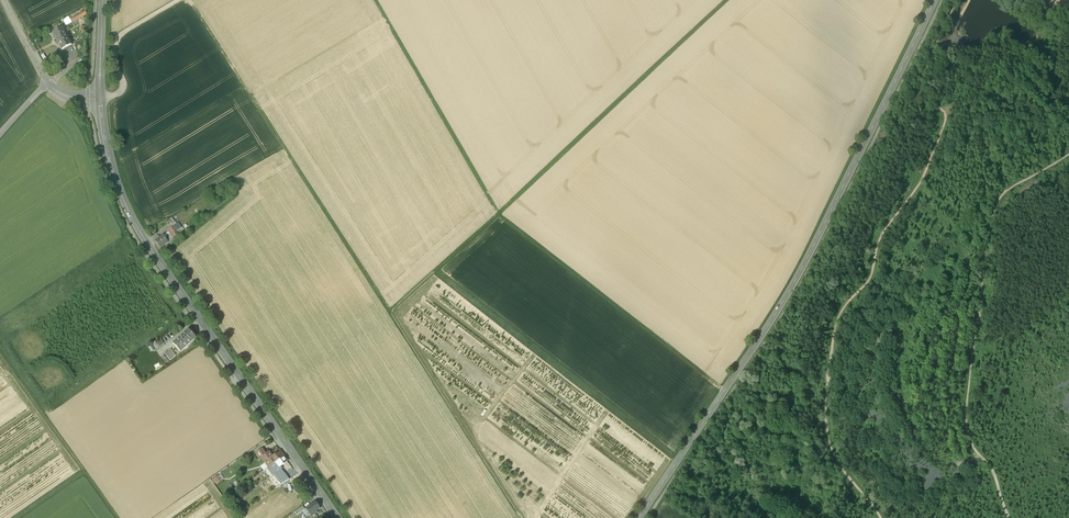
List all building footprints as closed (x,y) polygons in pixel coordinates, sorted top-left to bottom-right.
[(87,10),(70,19),(72,22),(89,13),(87,10)] [(62,28),(53,33),(62,50),(72,45),(62,28)] [(174,226),(168,230),(174,238),(182,232),(180,231),(178,232),(174,226)] [(474,239),(478,244),(473,249),(475,252),(495,236),(493,232),(486,237),(482,233),(474,239)] [(165,238),(163,235),(155,241),(160,248),(168,243),(166,239),(167,238),(166,237),(165,238)] [(189,329),(172,343),(180,352),(196,337),(189,329)] [(158,340),(163,345),(170,339),(166,334),(158,340)] [(170,349),(164,354),(169,360),(175,355),(170,349)] [(163,358),(154,364),(156,367),(165,362),(163,358)] [(262,448),(256,452),(260,458),(262,457),(261,457),(266,454),(262,448)] [(269,451),(266,454),(261,457),(262,457),(265,462),(265,464),(268,468),(268,467),(283,455),(280,451),(273,456),(269,451)] [(283,455),(268,467),(273,475),(281,469),(279,466),(287,461),(283,455)] [(219,473),(212,479),(217,485),(224,480),(219,473)] [(287,476),(279,481),(281,484),(289,479),(287,476)] [(315,501),(306,508),(311,515),(314,512),(315,513),(317,512),(316,511),(320,508),(315,501)]
